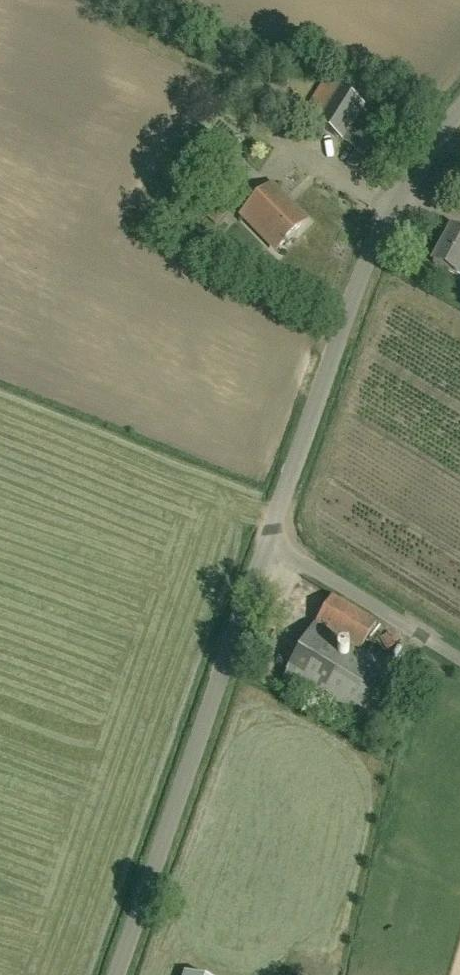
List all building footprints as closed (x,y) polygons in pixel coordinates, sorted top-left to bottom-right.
[(366,177),(388,140),(371,130),(355,121),(364,107),(323,83),(303,116),(317,124),(316,125),(343,142),(343,141),(359,150),(349,166),(366,177)] [(276,251),(306,222),(272,186),(242,215),(276,251)] [(451,229),(450,232),(447,230),(444,231),(440,237),(441,241),(444,242),(432,263),(457,277),(457,276),(459,277),(459,234),(451,229)] [(365,730),(397,675),(360,652),(376,625),(331,598),(282,681),(365,730)]
